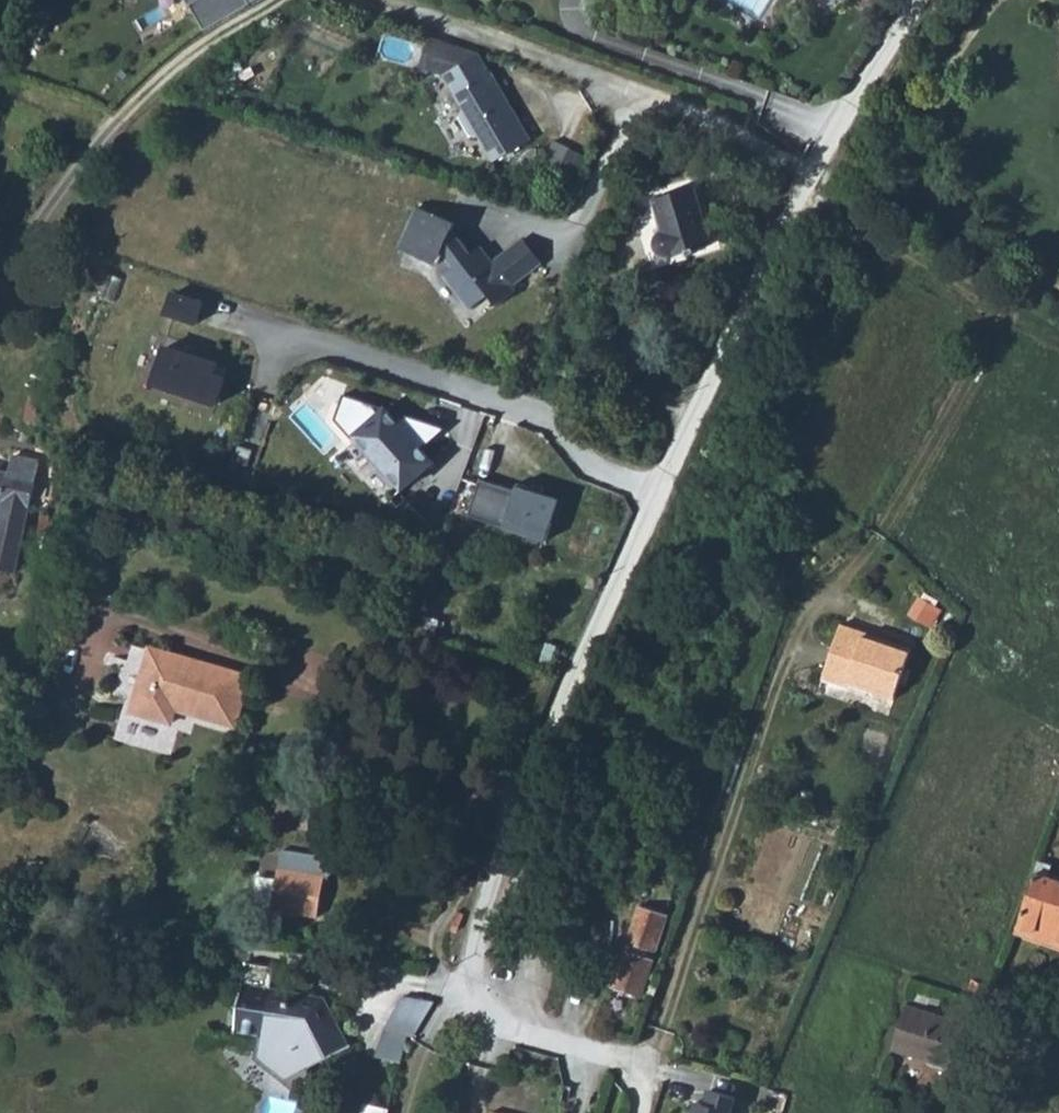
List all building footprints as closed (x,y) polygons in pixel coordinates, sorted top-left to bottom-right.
[(248,0),(199,0),(190,5),(204,28),(249,2),(248,0)] [(532,140),(480,54),(444,75),(465,109),(462,119),(471,134),(481,136),(495,161),(532,140)] [(577,185),(590,158),(555,142),(542,168),(555,174),(577,185)] [(712,244),(695,188),(653,201),(663,232),(661,233),(659,234),(657,237),(655,238),(655,241),(654,244),(654,246),(655,249),(656,251),(658,253),(660,254),(662,256),(665,257),(668,257),(670,256),(712,244)] [(497,305),(513,293),(515,291),(511,286),(541,262),(524,238),(493,262),(480,246),(472,254),(460,238),(450,234),(455,224),(418,207),(400,248),(437,264),(442,252),(454,267),(448,272),(445,274),(470,308),(488,294),(497,305)] [(171,315),(204,320),(208,297),(175,291),(171,315)] [(163,344),(152,380),(217,400),(225,374),(215,371),(218,360),(163,344)] [(433,461),(386,407),(356,434),(403,488),(433,461)] [(39,462),(14,457),(11,473),(0,470),(0,501),(3,502),(0,515),(0,568),(16,571),(30,507),(39,462)] [(469,517),(539,541),(552,505),(482,481),(469,517)] [(929,622),(937,607),(919,596),(910,612),(929,622)] [(934,625),(942,610),(937,607),(929,622),(934,625)] [(894,700),(911,648),(841,624),(823,679),(848,687),(850,684),(894,700)] [(250,676),(151,647),(151,649),(133,645),(128,660),(124,659),(114,694),(128,698),(116,739),(172,755),(184,712),(236,726),(250,676)] [(332,874),(334,862),(331,858),(282,850),(272,909),(318,917),(325,877),(328,877),(332,874)] [(1016,932),(1041,940),(1046,924),(1058,929),(1058,881),(1047,877),(1051,865),(1039,862),(1016,932)] [(642,994),(667,914),(641,905),(624,952),(625,952),(614,985),(642,994)] [(1041,940),(1058,946),(1058,929),(1046,924),(1041,940)] [(350,1046),(323,997),(289,992),(290,986),(272,983),(275,967),(245,963),(235,1031),(265,1036),(261,1056),(288,1076),(307,1066),(308,1068),(350,1046)] [(415,1038),(435,1001),(403,997),(385,1030),(408,1036),(415,1038)] [(907,1005),(893,1047),(934,1061),(936,1058),(951,1063),(964,1024),(907,1005)] [(401,1061),(408,1036),(385,1030),(379,1055),(401,1061)] [(699,1112),(737,1112),(742,1095),(705,1086),(699,1112)]
